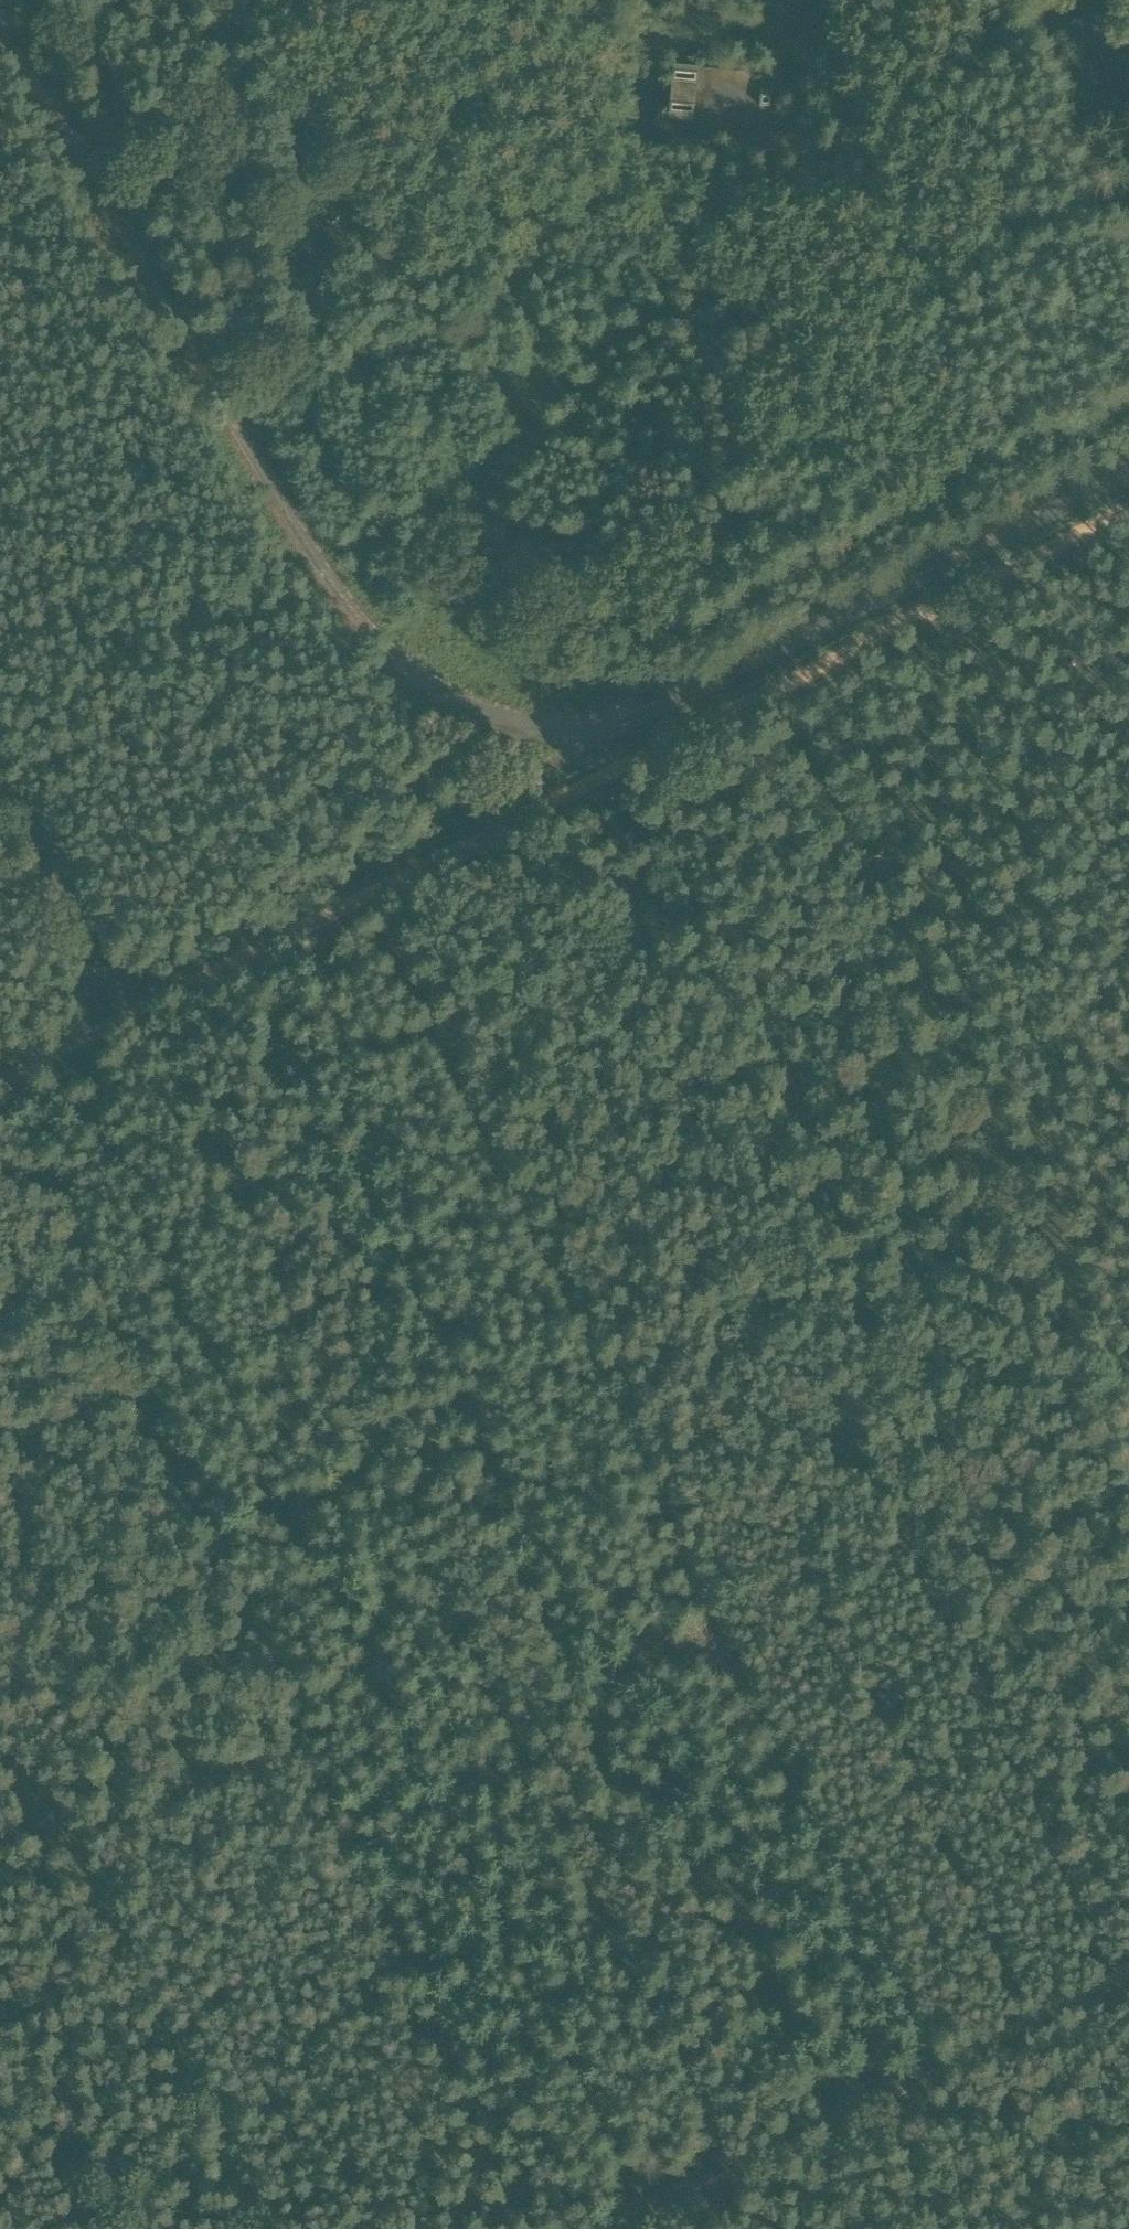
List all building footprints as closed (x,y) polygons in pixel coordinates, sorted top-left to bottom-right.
[(666,137),(805,150),(809,105),(773,101),(775,71),(673,62),(666,137)]
